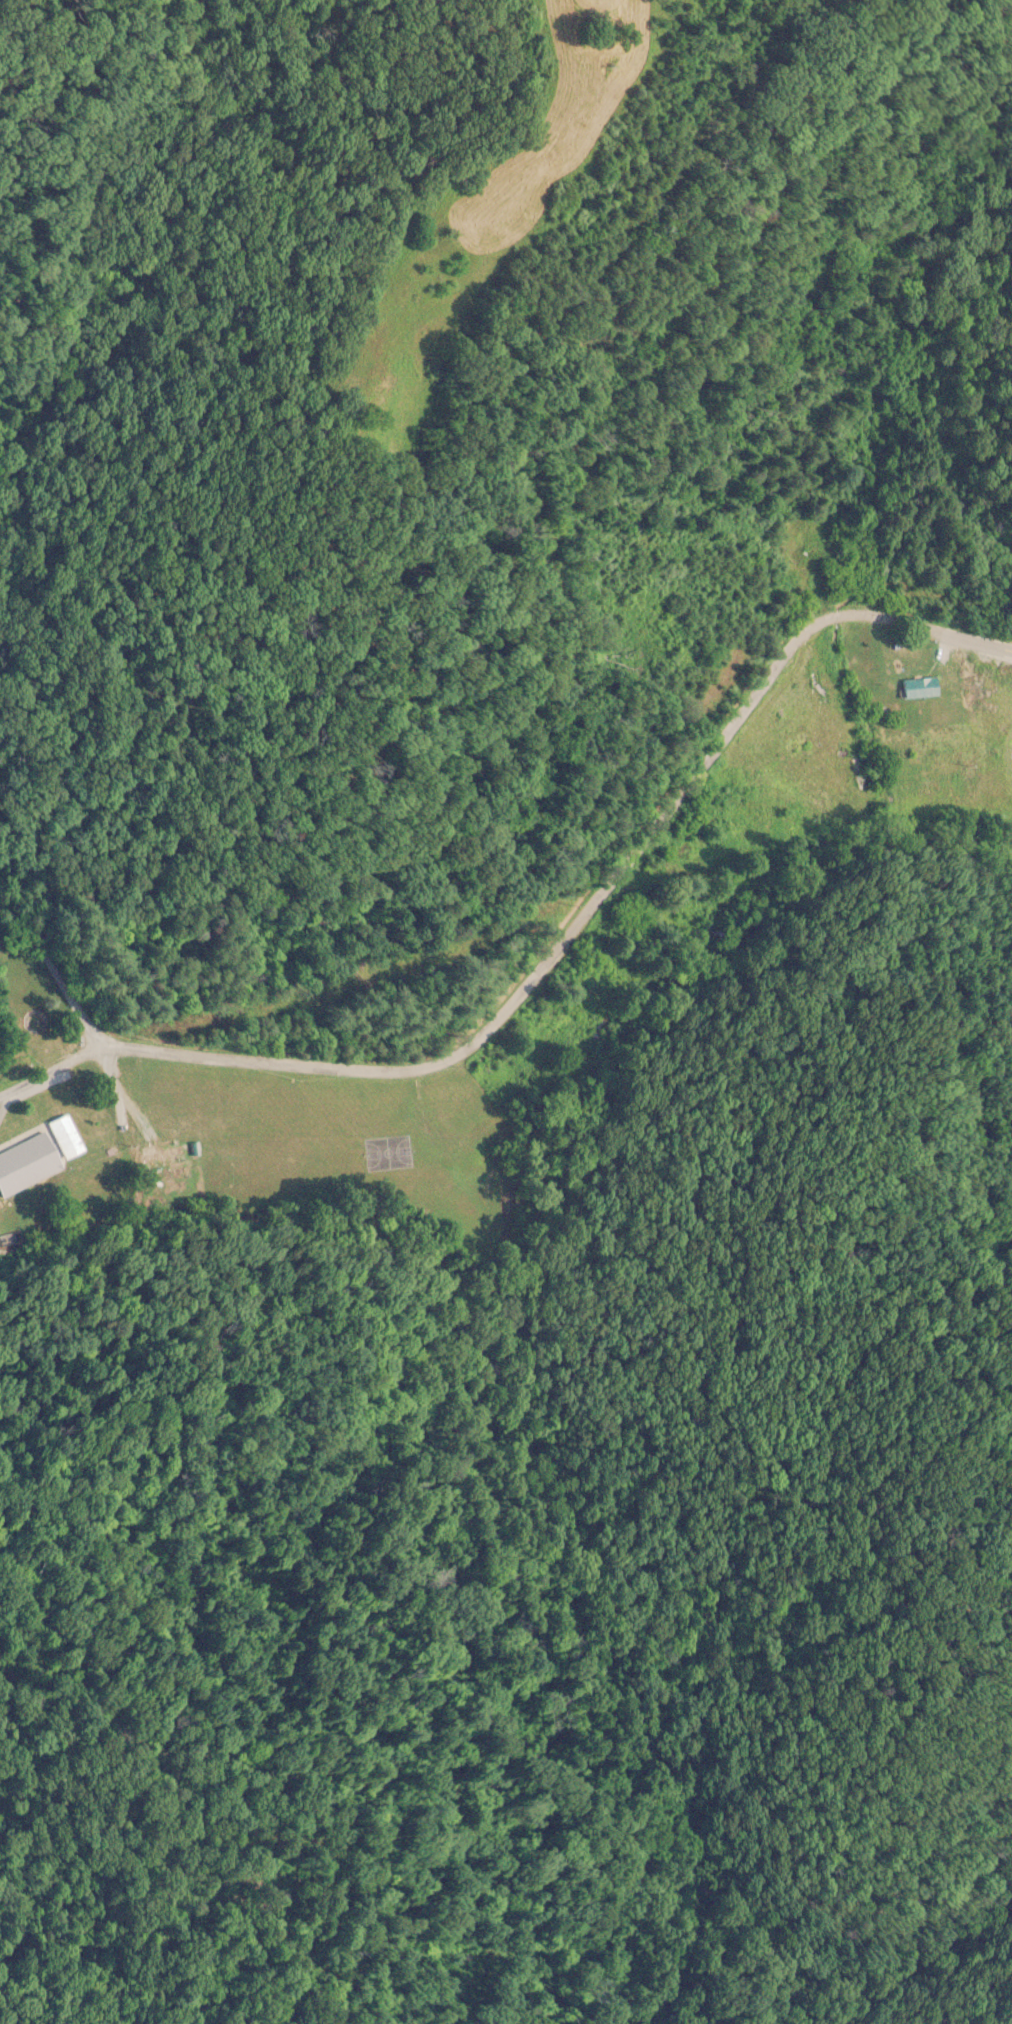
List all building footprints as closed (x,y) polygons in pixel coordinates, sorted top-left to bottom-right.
[(936,696),(934,678),(902,681),(904,699),(936,696)] [(83,1152),(66,1115),(46,1124),(63,1161),(83,1152)] [(45,1137),(0,1156),(0,1183),(1,1185),(26,1175),(37,1201),(53,1194),(41,1166),(55,1160),(45,1137)]
